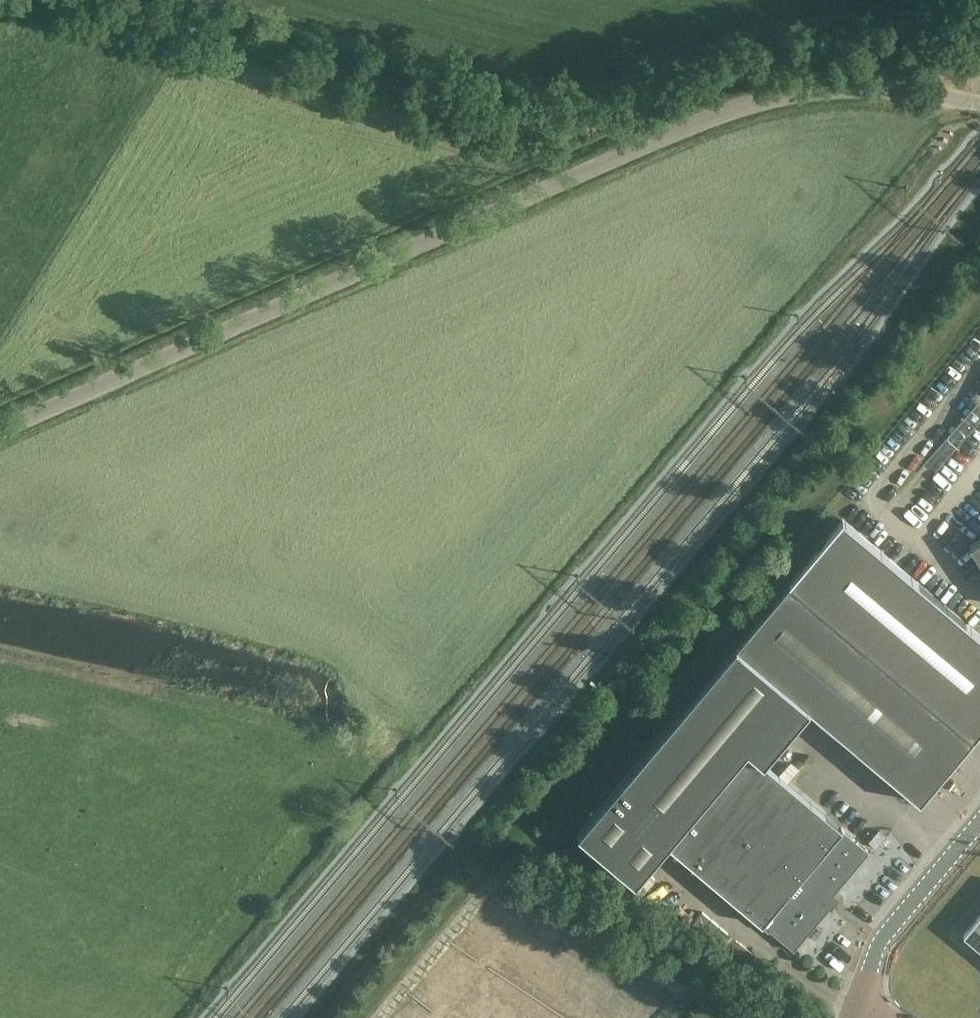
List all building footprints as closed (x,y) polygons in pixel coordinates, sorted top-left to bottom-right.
[(975,554),(979,562),(979,539),(970,546),(975,554)] [(790,583),(691,701),(764,762),(809,708),(920,802),(973,738),(790,583)] [(764,762),(691,701),(578,834),(635,882),(667,843),(794,950),(829,908),(825,904),(869,851),(764,762)] [(959,931),(979,948),(979,907),(959,931)]
